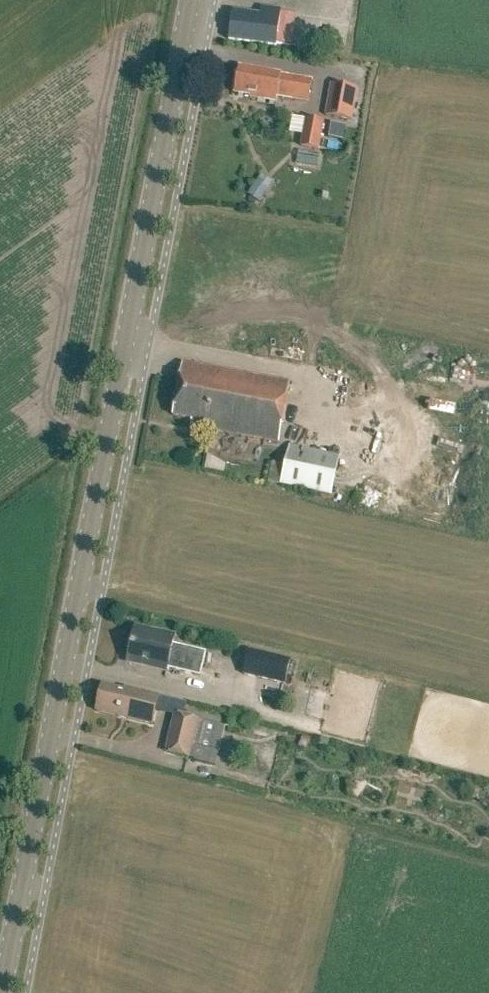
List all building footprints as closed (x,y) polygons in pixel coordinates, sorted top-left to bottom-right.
[(291,44),(296,13),(261,7),(260,13),(233,9),(228,37),(277,44),(277,42),(291,44)] [(311,79),(238,67),(234,91),(278,99),(279,94),(307,99),(311,79)] [(325,113),(352,118),(358,87),(331,81),(325,113)] [(319,150),(324,121),(305,118),(300,147),(319,150)] [(346,128),(332,125),(329,138),(343,141),(346,128)] [(266,192),(255,185),(248,195),(260,203),(266,192)] [(192,418),(191,423),(279,440),(290,380),(184,361),(174,414),(192,418)] [(340,456),(290,445),(281,485),(331,496),(340,456)] [(168,669),(201,677),(206,653),(173,645),(175,637),(152,631),(152,632),(135,628),(129,655),(134,657),(132,663),(167,672),(168,669)] [(285,684),(290,660),(249,651),(244,675),(285,684)] [(187,704),(125,689),(125,691),(103,686),(97,711),(152,725),(155,715),(174,720),(176,715),(184,717),(187,704)] [(184,717),(176,715),(174,720),(166,752),(190,758),(199,720),(184,717)] [(216,764),(226,726),(206,721),(197,759),(216,764)] [(310,738),(302,736),(301,743),(309,745),(310,738)]
